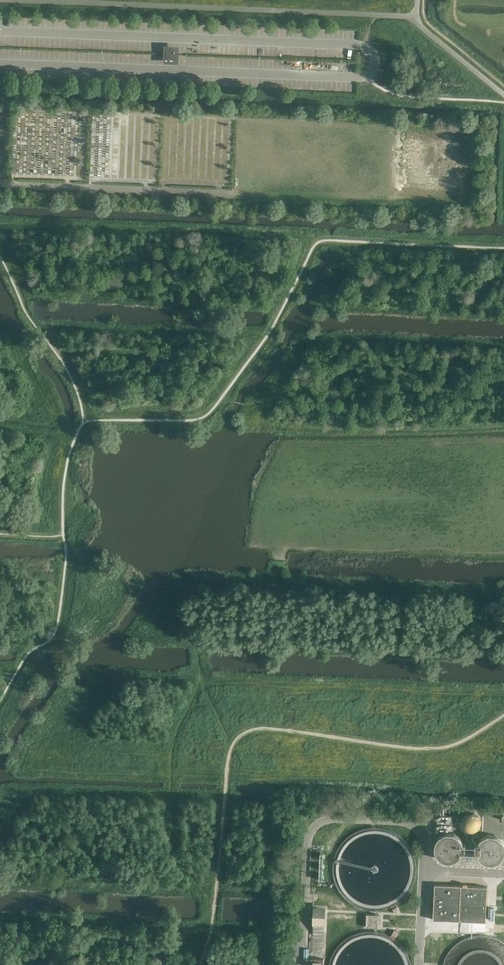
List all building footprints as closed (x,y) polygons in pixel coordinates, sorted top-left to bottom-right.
[(176,50),(165,50),(165,58),(176,59),(176,50)] [(478,821),(478,818),(477,817),(476,814),(473,813),(470,812),(467,813),(464,814),(462,817),(461,820),(462,823),(463,826),(466,828),(467,829),(469,829),(473,829),(476,827),(477,824),(478,821)] [(463,844),(463,842),(462,839),(460,836),(458,834),(456,832),(454,831),(450,830),(447,830),(444,830),(441,832),(439,834),(437,836),(436,838),(435,841),(434,844),(435,847),(436,850),(437,852),(439,854),(441,856),(443,857),(448,858),(450,858),(453,857),(456,856),(458,854),(460,852),(462,849),(462,846),(463,844)] [(501,843),(501,840),(500,838),(499,836),(498,834),(494,831),(491,830),(489,830),(487,830),(484,830),(481,832),(479,833),(477,836),(476,838),(475,840),(475,843),(475,845),(475,848),(477,850),(478,852),(480,853),(482,855),(485,856),(487,856),(490,856),(492,856),(494,855),(497,853),(499,851),(500,848),(501,846),(501,843)] [(487,887),(463,885),(435,884),(433,919),(486,922),(487,887)] [(313,937),(324,937),(325,911),(314,910),(313,937)] [(366,927),(378,927),(379,914),(366,914),(366,927)]
